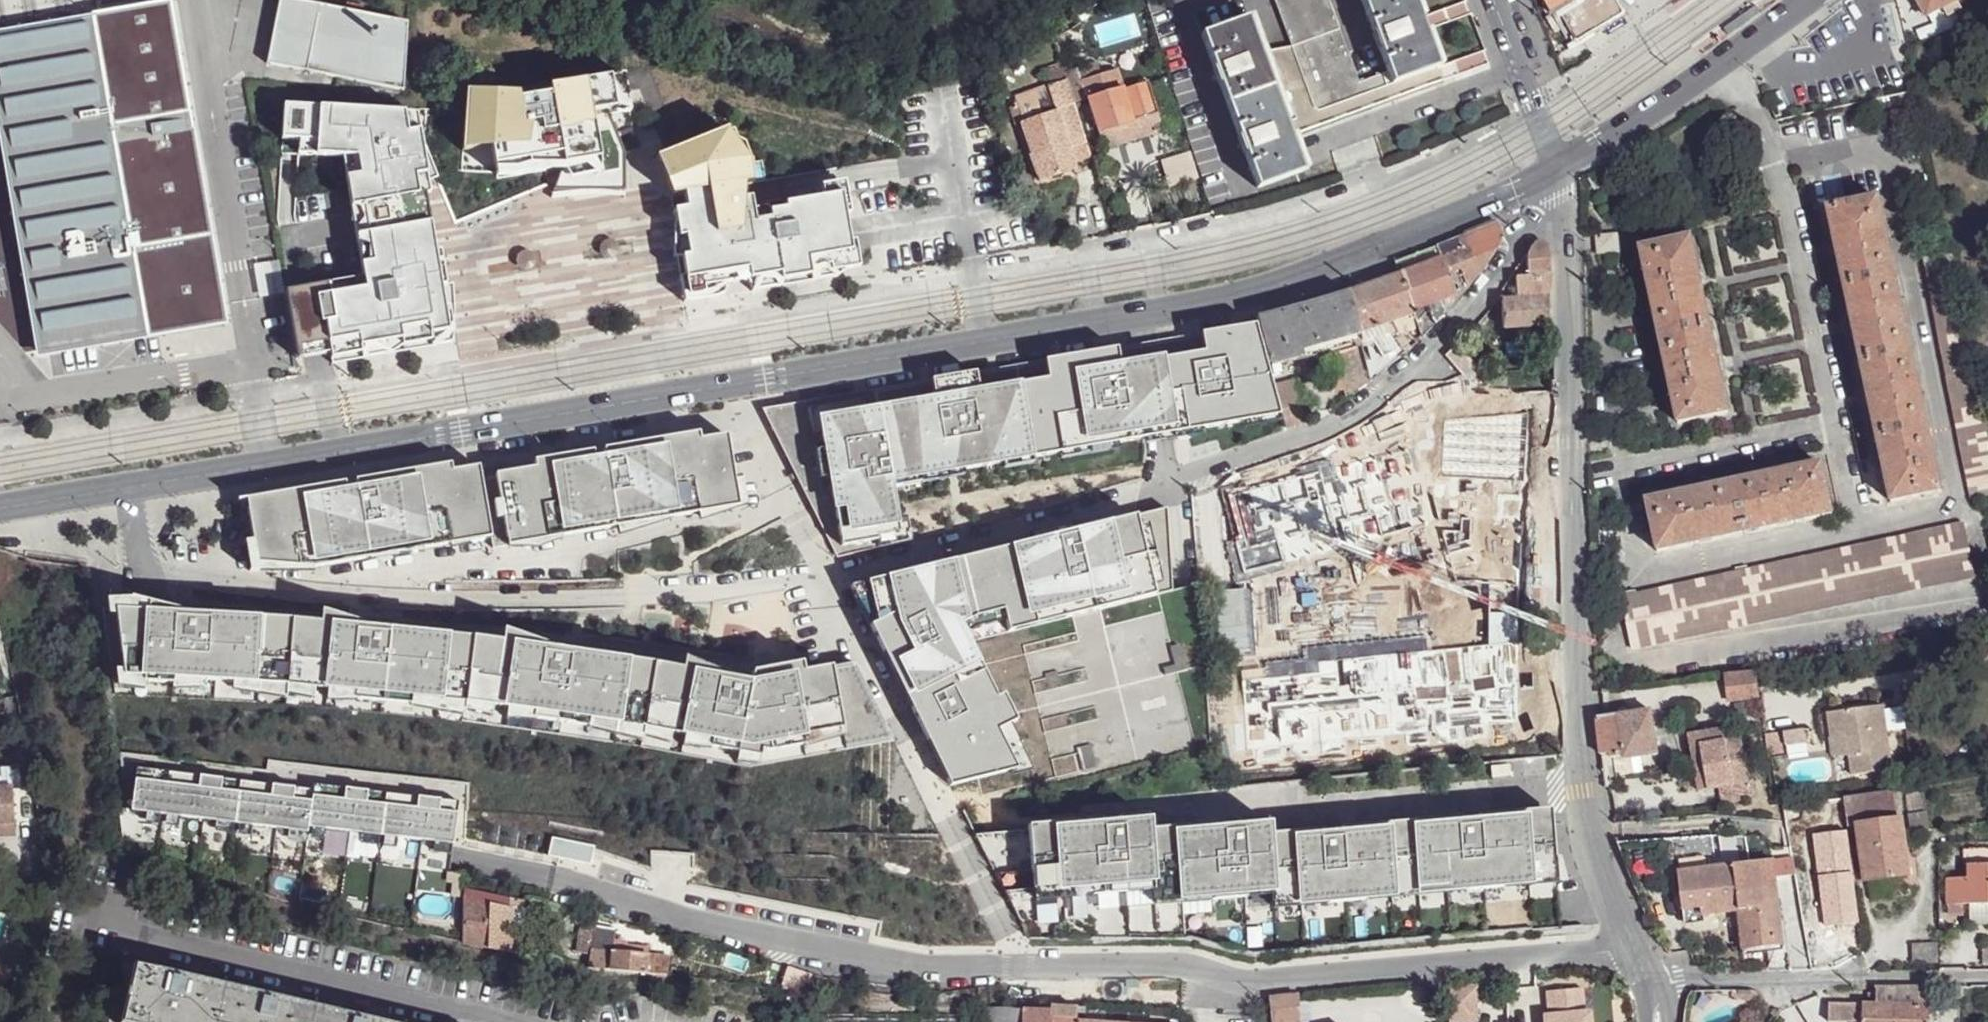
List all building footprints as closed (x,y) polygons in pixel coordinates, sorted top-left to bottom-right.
[(269,43),(266,84),(399,92),(405,0),(277,0),(269,43)] [(1292,47),(1339,31),(1327,0),(1274,0),(1292,47)] [(1388,73),(1396,95),(1446,78),(1419,0),(1362,0),(1388,73)] [(1569,42),(1622,12),(1615,0),(1546,0),(1569,42)] [(1922,10),(1926,16),(1955,0),(1916,0),(1922,10)] [(0,39),(0,129),(38,351),(146,332),(148,339),(228,325),(172,2),(92,15),(93,22),(0,39)] [(93,22),(92,15),(0,31),(0,39),(93,22)] [(1248,18),(1201,35),(1257,186),(1303,169),(1291,134),(1261,52),(1248,18)] [(1292,47),(1261,52),(1291,134),(1367,106),(1359,82),(1339,31),(1292,47)] [(1114,71),(1064,83),(1071,102),(1082,100),(1094,132),(1157,115),(1144,80),(1120,87),(1114,71)] [(1388,73),(1359,82),(1367,106),(1396,95),(1388,73)] [(622,77),(612,78),(616,97),(602,100),(608,116),(628,114),(622,77)] [(526,92),(468,86),(463,135),(487,132),(490,145),(496,167),(562,165),(555,170),(555,191),(623,191),(623,153),(608,116),(602,100),(616,97),(612,78),(554,83),(555,93),(526,96),(526,92)] [(1053,112),(1020,122),(1029,156),(1026,157),(1036,181),(1074,169),(1069,150),(1085,146),(1081,136),(1071,102),(1064,83),(1046,87),(1053,112)] [(405,115),(286,109),(284,141),(301,143),(319,144),(318,158),(351,160),(358,160),(361,178),(349,179),(363,283),(288,293),(300,360),(332,355),(333,360),(362,355),(363,360),(391,355),(391,350),(450,341),(449,318),(456,318),(454,284),(447,286),(442,287),(436,252),(426,195),(420,196),(418,184),(429,182),(439,178),(422,144),(420,132),(408,134),(405,115)] [(408,134),(420,132),(418,115),(405,115),(408,134)] [(1164,132),(1157,115),(1094,132),(1100,149),(1164,132)] [(726,131),(667,155),(677,179),(666,183),(671,196),(684,194),(686,209),(673,212),(674,225),(676,224),(678,239),(685,238),(688,257),(682,258),(694,286),(723,283),(748,280),(780,277),(780,281),(811,276),(811,273),(829,271),(846,270),(857,268),(853,241),(848,242),(843,216),(841,195),(822,199),(768,213),(770,223),(756,222),(752,211),(750,199),(746,199),(743,184),(752,183),(749,164),(739,166),(726,131)] [(742,146),(726,131),(739,166),(749,164),(742,146)] [(461,152),(490,145),(487,132),(463,135),(461,152)] [(319,144),(301,143),(300,154),(318,158),(319,144)] [(1189,151),(1160,157),(1166,184),(1195,178),(1189,151)] [(666,183),(677,179),(667,155),(656,159),(666,183)] [(358,160),(351,160),(349,179),(361,178),(358,160)] [(562,165),(496,167),(498,177),(515,177),(555,170),(562,165)] [(431,194),(429,182),(418,184),(420,196),(426,195),(431,194)] [(821,186),(822,199),(841,195),(843,216),(848,215),(843,182),(821,186)] [(1876,200),(1827,211),(1890,502),(1940,491),(1876,200)] [(767,208),(752,211),(756,222),(770,223),(768,213),(767,208)] [(1612,222),(1594,222),(1595,239),(1612,238),(1612,222)] [(725,294),(723,283),(694,286),(682,258),(688,257),(685,238),(678,239),(676,224),(674,225),(673,259),(677,259),(684,302),(715,298),(725,294)] [(1497,227),(1450,246),(1458,270),(1462,282),(1465,290),(1478,275),(1502,238),(1497,227)] [(1692,241),(1642,252),(1681,423),(1730,414),(1692,241)] [(1450,246),(1437,250),(1438,253),(1441,263),(1446,275),(1455,272),(1458,270),(1450,246)] [(1534,246),(1525,258),(1527,281),(1546,280),(1552,279),(1550,254),(1543,247),(1534,246)] [(441,251),(436,252),(442,287),(447,286),(441,251)] [(1438,253),(1397,265),(1400,276),(1441,263),(1438,253)] [(1441,263),(1400,276),(1410,310),(1419,337),(1435,324),(1454,301),(1446,275),(1441,263)] [(1952,266),(1926,270),(1927,276),(1954,271),(1952,266)] [(846,270),(829,271),(811,273),(811,276),(780,281),(780,277),(748,280),(753,292),(838,277),(846,270)] [(1400,276),(1346,293),(1358,336),(1363,354),(1370,383),(1402,354),(1390,339),(1395,333),(1389,316),(1410,310),(1400,276)] [(1527,281),(1516,281),(1517,301),(1548,300),(1546,280),(1527,281)] [(1930,290),(1973,499),(1987,496),(1987,436),(1956,283),(1930,290)] [(1346,293),(1256,318),(1257,322),(1267,363),(1358,336),(1346,293)] [(1517,301),(1500,303),(1503,330),(1550,326),(1548,300),(1517,301)] [(456,318),(449,318),(450,341),(391,350),(391,355),(451,345),(456,318)] [(1191,336),(765,410),(838,558),(879,549),(904,544),(904,543),(912,540),(908,517),(898,520),(893,487),(965,474),(964,469),(1004,463),(1005,467),(1034,463),(1033,457),(1061,452),(1063,457),(1119,448),(1118,442),(1146,438),(1147,443),(1204,434),(1203,427),(1246,420),(1247,426),(1281,420),(1272,386),(1267,363),(1257,322),(1191,336)] [(148,339),(146,332),(38,351),(39,357),(148,339)] [(1482,376),(1459,343),(1445,357),(1461,378),(1482,376)] [(1363,354),(1334,362),(1345,398),(1370,383),(1363,354)] [(363,360),(362,355),(333,360),(334,365),(363,360)] [(1298,380),(1272,386),(1281,420),(1283,428),(1306,421),(1298,380)] [(1519,559),(1512,471),(1504,387),(1471,390),(1477,476),(1483,564),(1482,586),(1480,618),(1477,671),(1475,698),(1511,699),(1518,579),(1519,559)] [(1412,427),(1390,428),(1403,574),(1455,570),(1443,421),(1412,422),(1412,427)] [(537,469),(498,476),(508,538),(510,546),(538,547),(564,537),(564,535),(618,527),(620,534),(672,517),(699,512),(702,518),(745,506),(743,479),(734,481),(725,436),(701,442),(699,432),(605,449),(607,457),(594,460),(592,452),(536,462),(537,469)] [(1316,449),(1298,455),(1299,462),(1254,471),(1255,479),(1226,483),(1226,489),(1228,501),(1296,489),(1322,485),(1316,449)] [(346,483),(247,500),(253,541),(246,542),(251,570),(315,568),(315,565),(452,543),(452,546),(492,537),(491,529),(479,468),(452,473),(452,465),(357,481),(358,489),(347,491),(346,483)] [(1821,466),(1648,504),(1659,553),(1832,515),(1821,466)] [(1322,485),(1296,489),(1298,501),(1324,496),(1322,485)] [(1226,489),(1190,494),(1195,544),(1231,540),(1228,501),(1226,489)] [(921,568),(850,586),(949,782),(1010,770),(1012,774),(1033,770),(1010,723),(1017,720),(1003,694),(995,698),(965,633),(1007,622),(1009,630),(1065,617),(1063,609),(1156,595),(1153,584),(1163,581),(1148,524),(1138,527),(1134,514),(1075,530),(1072,521),(1031,532),(1032,541),(950,562),(948,553),(919,559),(921,568)] [(1966,525),(1766,567),(1776,619),(1977,579),(1966,525)] [(1766,567),(1622,597),(1634,650),(1776,619),(1766,567)] [(1356,587),(1344,591),(1347,606),(1359,605),(1356,587)] [(1344,591),(1329,592),(1332,608),(1347,606),(1344,591)] [(130,599),(106,600),(107,609),(101,609),(114,672),(118,673),(119,684),(145,688),(145,681),(174,683),(174,688),(201,687),(202,679),(233,681),(233,688),(287,696),(287,693),(315,695),(315,687),(328,688),(327,699),(355,699),(355,698),(411,703),(411,705),(465,715),(465,711),(492,717),(493,706),(506,708),(506,719),(534,721),(534,719),(589,727),(588,728),(642,741),(642,737),(669,744),(671,734),(684,736),(682,747),(710,750),(710,748),(737,754),(736,761),(758,765),(759,757),(761,751),(769,752),(803,746),(804,748),(844,737),(831,667),(804,672),(802,664),(754,672),(751,682),(743,681),(686,658),(682,669),(558,649),(505,629),(504,641),(372,630),(318,612),(317,623),(192,615),(146,603),(130,599)] [(1477,671),(1480,618),(1226,646),(1231,697),(1232,697),(1239,763),(1312,755),(1306,689),(1477,671)] [(1757,671),(1727,675),(1731,701),(1761,697),(1757,671)] [(1884,701),(1829,710),(1835,734),(1846,732),(1849,751),(1853,770),(1894,764),(1884,701)] [(1651,712),(1598,719),(1604,779),(1642,773),(1640,759),(1659,756),(1651,712)] [(1804,728),(1783,732),(1786,744),(1807,740),(1804,728)] [(1725,729),(1689,735),(1694,771),(1704,770),(1700,744),(1726,741),(1725,729)] [(1846,732),(1835,734),(1836,753),(1849,751),(1846,732)] [(1726,741),(1700,744),(1704,770),(1694,771),(1697,788),(1718,785),(1721,802),(1749,798),(1741,738),(1726,741)] [(1849,751),(1836,753),(1839,773),(1853,770),(1849,751)] [(459,802),(139,761),(133,809),(149,811),(148,821),(159,823),(160,813),(172,814),(171,824),(179,825),(180,815),(218,820),(217,829),(233,832),(234,822),(241,823),(239,832),(251,834),(252,824),(291,829),(290,838),(306,840),(307,831),(308,831),(309,826),(312,827),(312,836),(324,837),(325,828),(363,833),(361,842),(379,844),(380,835),(385,835),(384,845),(396,847),(398,837),(435,841),(434,851),(451,853),(452,843),(454,844),(459,802)] [(1897,815),(1893,788),(1843,795),(1847,823),(1858,821),(1868,877),(1910,870),(1901,815),(1899,815),(1897,815)] [(0,791),(0,827),(15,827),(14,790),(0,791)] [(1101,820),(1028,826),(1035,901),(1071,898),(1126,893),(1153,889),(1155,905),(1245,898),(1273,895),(1274,908),(1432,894),(1502,887),(1566,879),(1559,856),(1554,856),(1549,810),(1477,817),(1477,821),(1457,823),(1456,819),(1340,829),(1340,833),(1323,834),(1322,831),(1266,836),(1265,820),(1238,822),(1238,827),(1221,829),(1221,824),(1147,830),(1146,817),(1124,817),(1125,822),(1102,824),(1101,820)] [(1849,829),(1813,833),(1823,925),(1860,921),(1849,829)] [(586,861),(591,843),(549,832),(544,850),(586,861)] [(1971,851),(1971,865),(1987,865),(1987,850),(1971,851)] [(1772,862),(1679,872),(1685,917),(1740,910),(1746,951),(1782,945),(1772,862)] [(1971,865),(1970,877),(1949,878),(1950,904),(1987,904),(1987,865),(1971,865)] [(490,906),(463,900),(462,944),(489,950),(489,937),(490,906)] [(616,929),(595,928),(590,969),(668,977),(670,959),(648,956),(648,947),(627,945),(627,941),(615,940),(616,929)] [(512,942),(489,937),(489,950),(512,955),(512,942)] [(129,961),(116,1021),(121,1021),(394,1021),(129,961)] [(0,968),(0,997),(8,999),(14,972),(0,968)] [(1492,985),(1449,987),(1451,1021),(1494,1021),(1492,985)] [(1545,990),(1548,1011),(1541,1012),(1542,1021),(1595,1021),(1594,1007),(1586,1008),(1584,986),(1545,990)] [(1930,986),(1876,987),(1876,993),(1868,993),(1868,1002),(1862,1003),(1862,1007),(1829,1007),(1829,1021),(1930,1021),(1930,986)] [(1270,997),(1271,1021),(1297,1021),(1296,995),(1270,997)] [(988,1009),(987,1021),(1059,1021),(1060,1012),(988,1009)]
